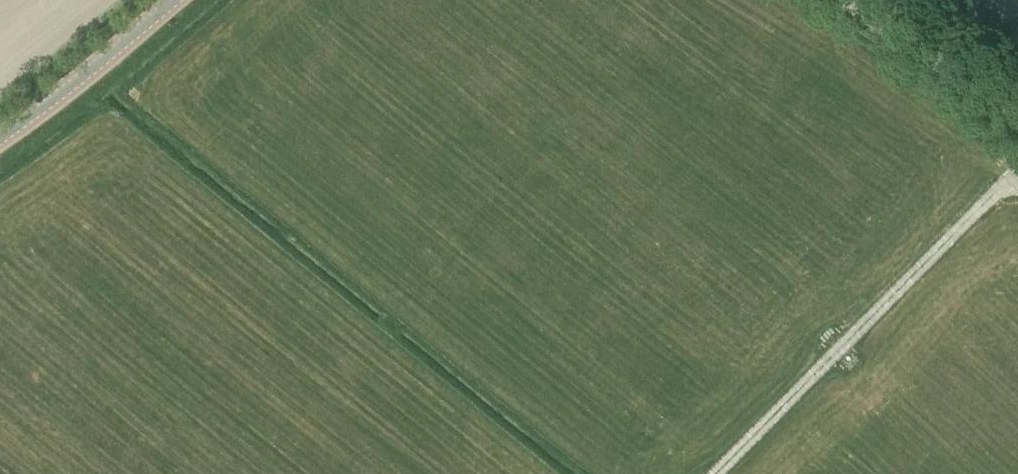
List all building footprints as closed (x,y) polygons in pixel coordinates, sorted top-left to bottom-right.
[(1017,36),(1017,0),(958,0),(1017,36)]
